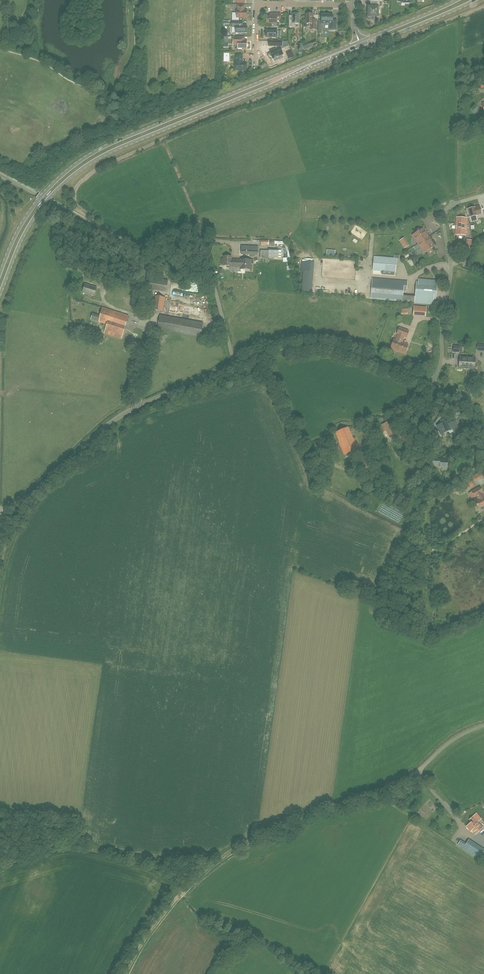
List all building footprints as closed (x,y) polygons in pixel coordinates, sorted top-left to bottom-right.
[(382,7),(382,2),(376,1),(376,6),(371,6),(368,6),(368,13),(367,13),(367,18),(368,20),(373,20),(373,16),(378,17),(378,10),(380,10),(380,7),(382,7)] [(238,10),(237,10),(237,14),(232,14),(232,21),(239,21),(239,18),(247,18),(247,11),(244,11),(244,6),(238,5),(238,10)] [(292,21),(289,21),(289,27),(294,27),(295,23),(299,23),(299,14),(296,14),(296,13),(295,13),(294,13),(293,14),(292,14),(292,16),(292,21)] [(314,20),(313,18),(313,15),(313,14),(312,14),(311,13),(310,13),(309,13),(308,14),(306,14),(306,24),(309,24),(309,26),(310,28),(311,28),(311,30),(317,30),(317,20),(314,20)] [(330,30),(336,30),(336,25),(337,25),(337,19),(333,19),(333,15),(327,15),(327,14),(326,14),(325,13),(323,13),(322,14),(321,14),(321,24),(330,24),(330,30)] [(280,20),(281,14),(270,14),(270,17),(266,17),(266,20),(265,20),(265,23),(266,23),(266,24),(276,24),(277,20),(280,20)] [(235,33),(238,33),(240,35),(242,33),(247,33),(247,26),(243,26),(243,22),(232,21),(232,27),(236,27),(235,33)] [(270,31),(267,31),(266,31),(266,33),(265,33),(265,37),(266,37),(266,38),(277,38),(277,31),(278,31),(278,27),(270,27),(270,31)] [(240,37),(240,38),(233,37),(233,44),(236,44),(236,45),(238,45),(238,48),(235,49),(235,52),(242,52),(242,50),(246,50),(246,48),(247,48),(247,41),(246,41),(246,40),(245,40),(245,37),(240,37)] [(280,48),(281,50),(289,46),(287,41),(282,41),(282,46),(276,46),(276,49),(274,50),(280,48)] [(272,56),(273,59),(283,54),(281,50),(280,48),(274,50),(270,52),(270,53),(269,54),(269,55),(269,56),(270,56),(271,57),(272,56)] [(235,63),(235,71),(246,71),(246,63),(242,63),(242,56),(236,55),(236,63),(235,63)] [(482,214),(480,207),(475,208),(468,209),(470,217),(477,216),(477,215),(482,214)] [(456,218),(455,235),(466,236),(467,218),(456,218)] [(412,235),(424,253),(434,246),(423,229),(412,235)] [(409,245),(406,241),(404,238),(400,241),(402,244),(404,248),(409,245)] [(258,255),(258,247),(241,246),(241,255),(258,255)] [(234,272),(235,260),(231,260),(231,257),(224,256),(224,259),(222,259),(222,265),(224,265),(223,266),(232,266),(231,272),(234,272)] [(397,259),(385,258),(374,257),(373,270),(396,272),(397,259)] [(242,260),(235,260),(234,272),(239,272),(239,269),(245,270),(245,271),(250,271),(250,270),(252,270),(252,265),(251,265),(252,260),(242,260)] [(301,271),(303,271),(302,291),(313,292),(315,262),(302,261),(301,271)] [(166,292),(168,281),(150,278),(148,289),(166,292)] [(402,301),(403,292),(403,289),(407,290),(407,281),(373,278),(371,299),(402,301)] [(415,303),(433,305),(434,300),(436,300),(437,285),(435,284),(435,281),(419,280),(419,282),(417,282),(415,303)] [(85,284),(83,292),(94,295),(97,288),(85,284)] [(165,298),(155,296),(153,309),(163,311),(165,298)] [(414,315),(426,316),(427,307),(414,306),(414,315)] [(129,316),(103,308),(100,316),(93,314),(91,320),(107,325),(104,333),(121,339),(129,316)] [(201,337),(203,324),(160,316),(157,329),(201,337)] [(392,345),(391,348),(405,353),(408,345),(402,342),(405,337),(407,337),(409,331),(400,328),(397,334),(398,334),(396,340),(394,339),(393,342),(392,342),(391,345),(392,345)] [(143,342),(133,339),(131,344),(129,343),(129,346),(134,347),(135,346),(137,347),(137,348),(140,349),(143,342)] [(474,369),(475,368),(475,357),(460,357),(459,368),(474,369)] [(450,424),(448,420),(440,423),(441,424),(437,426),(441,434),(448,431),(450,433),(453,432),(455,435),(460,433),(456,425),(457,424),(456,421),(450,424)] [(396,434),(393,428),(390,421),(382,425),(384,431),(386,431),(389,437),(396,434)] [(348,427),(336,433),(340,443),(339,443),(344,454),(348,453),(347,450),(350,448),(352,451),(357,449),(353,438),(348,427)] [(358,459),(364,469),(375,462),(373,459),(371,460),(367,454),(358,459)] [(435,464),(441,465),(443,465),(443,467),(447,468),(447,459),(435,458),(435,464)] [(471,488),(476,485),(471,477),(466,479),(471,488)] [(480,487),(472,491),(475,497),(477,495),(479,499),(475,502),(479,509),(483,506),(483,497),(482,493),(482,492),(480,487)] [(470,832),(472,830),(475,834),(483,828),(478,822),(473,816),(469,820),(471,822),(466,827),(470,832)] [(469,840),(463,848),(479,858),(483,850),(482,848),(469,840)]
